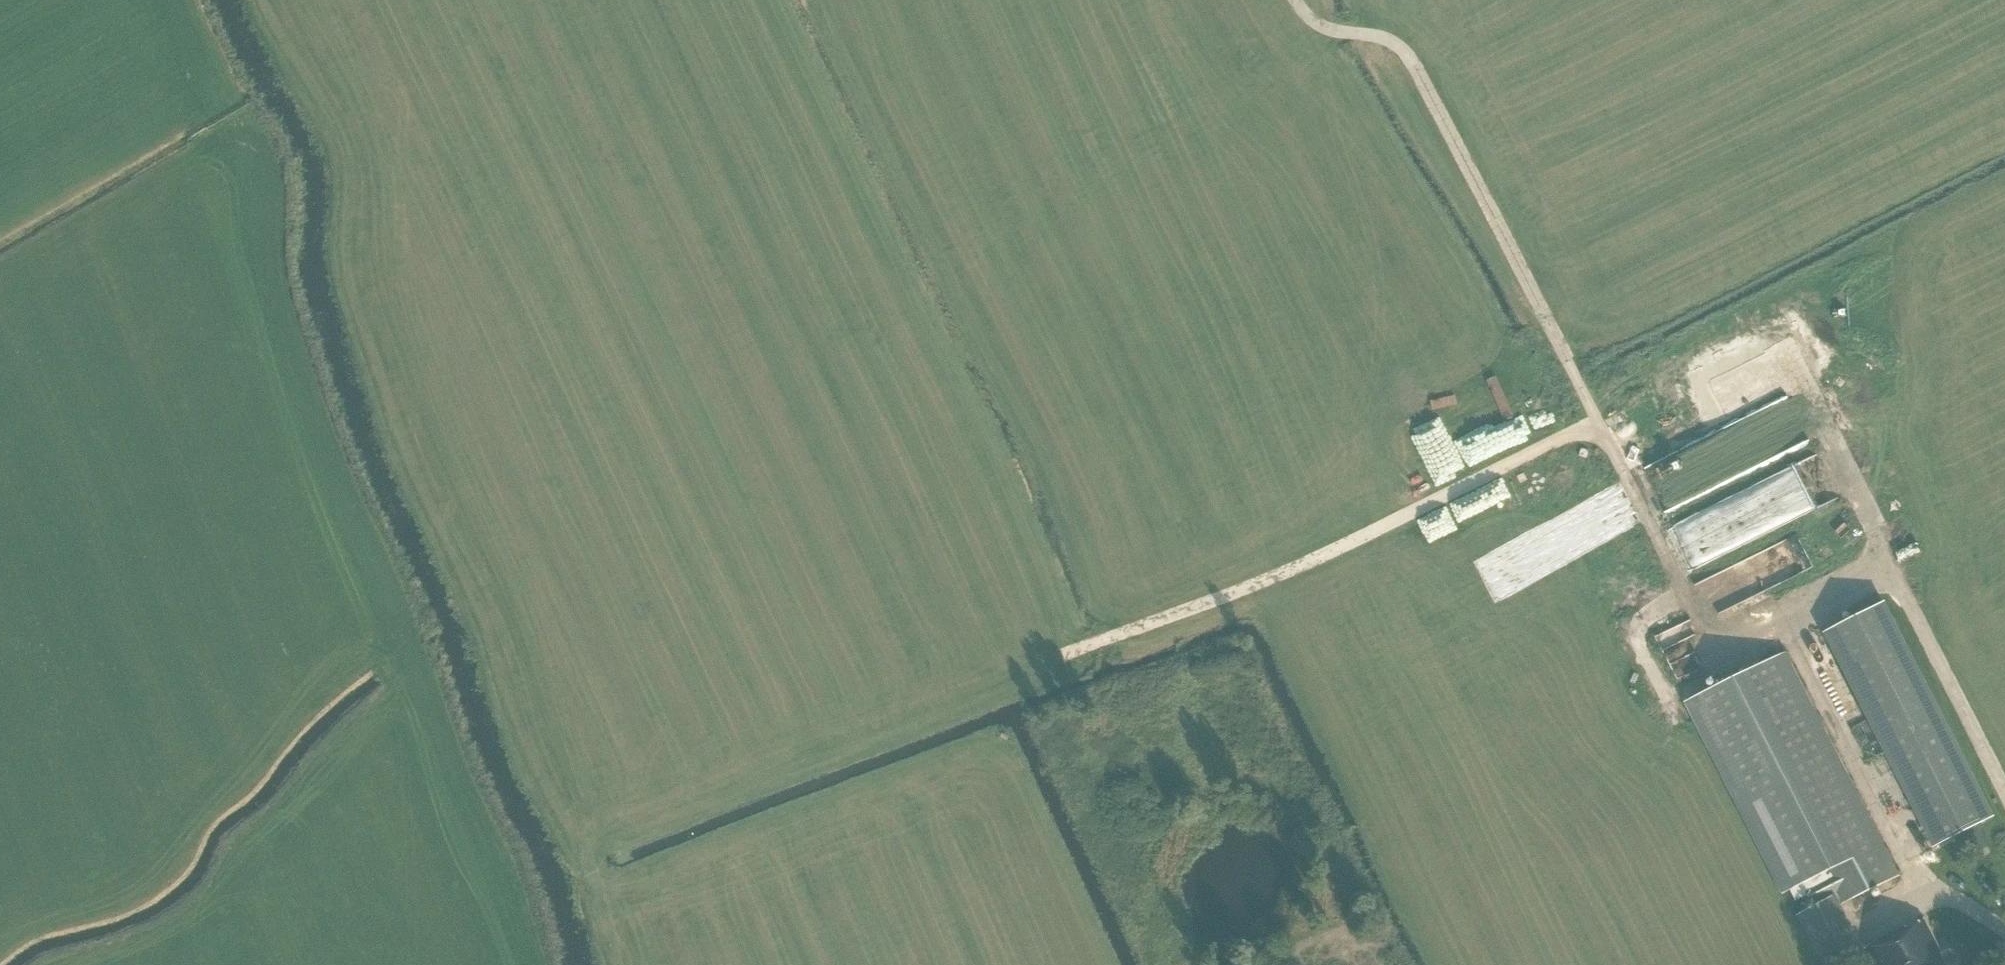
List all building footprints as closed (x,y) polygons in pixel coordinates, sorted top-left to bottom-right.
[(1626,446),(1646,492),(1711,464),(1700,440),(1691,444),(1685,431),(1656,444),(1652,435),(1626,446)] [(1786,461),(1804,451),(1797,440),(1780,450),(1786,461)] [(1799,533),(1696,576),(1704,594),(1720,587),(1722,591),(1808,556),(1799,533)] [(1994,816),(1885,601),(1823,632),(1932,848),(1994,816)] [(1737,611),(1742,622),(1761,615),(1757,604),(1737,611)] [(1832,748),(1783,651),(1683,701),(1781,894),(1790,889),(1796,901),(1808,895),(1813,904),(1796,914),(1823,964),(1828,964),(1836,961),(1860,947),(1848,926),(1831,894),(1835,892),(1841,904),(1897,875),(1832,748)] [(1984,839),(1977,825),(1960,834),(1967,848),(1984,839)] [(1944,964),(1919,920),(1905,928),(1903,926),(1861,949),(1870,964),(1944,964)]
